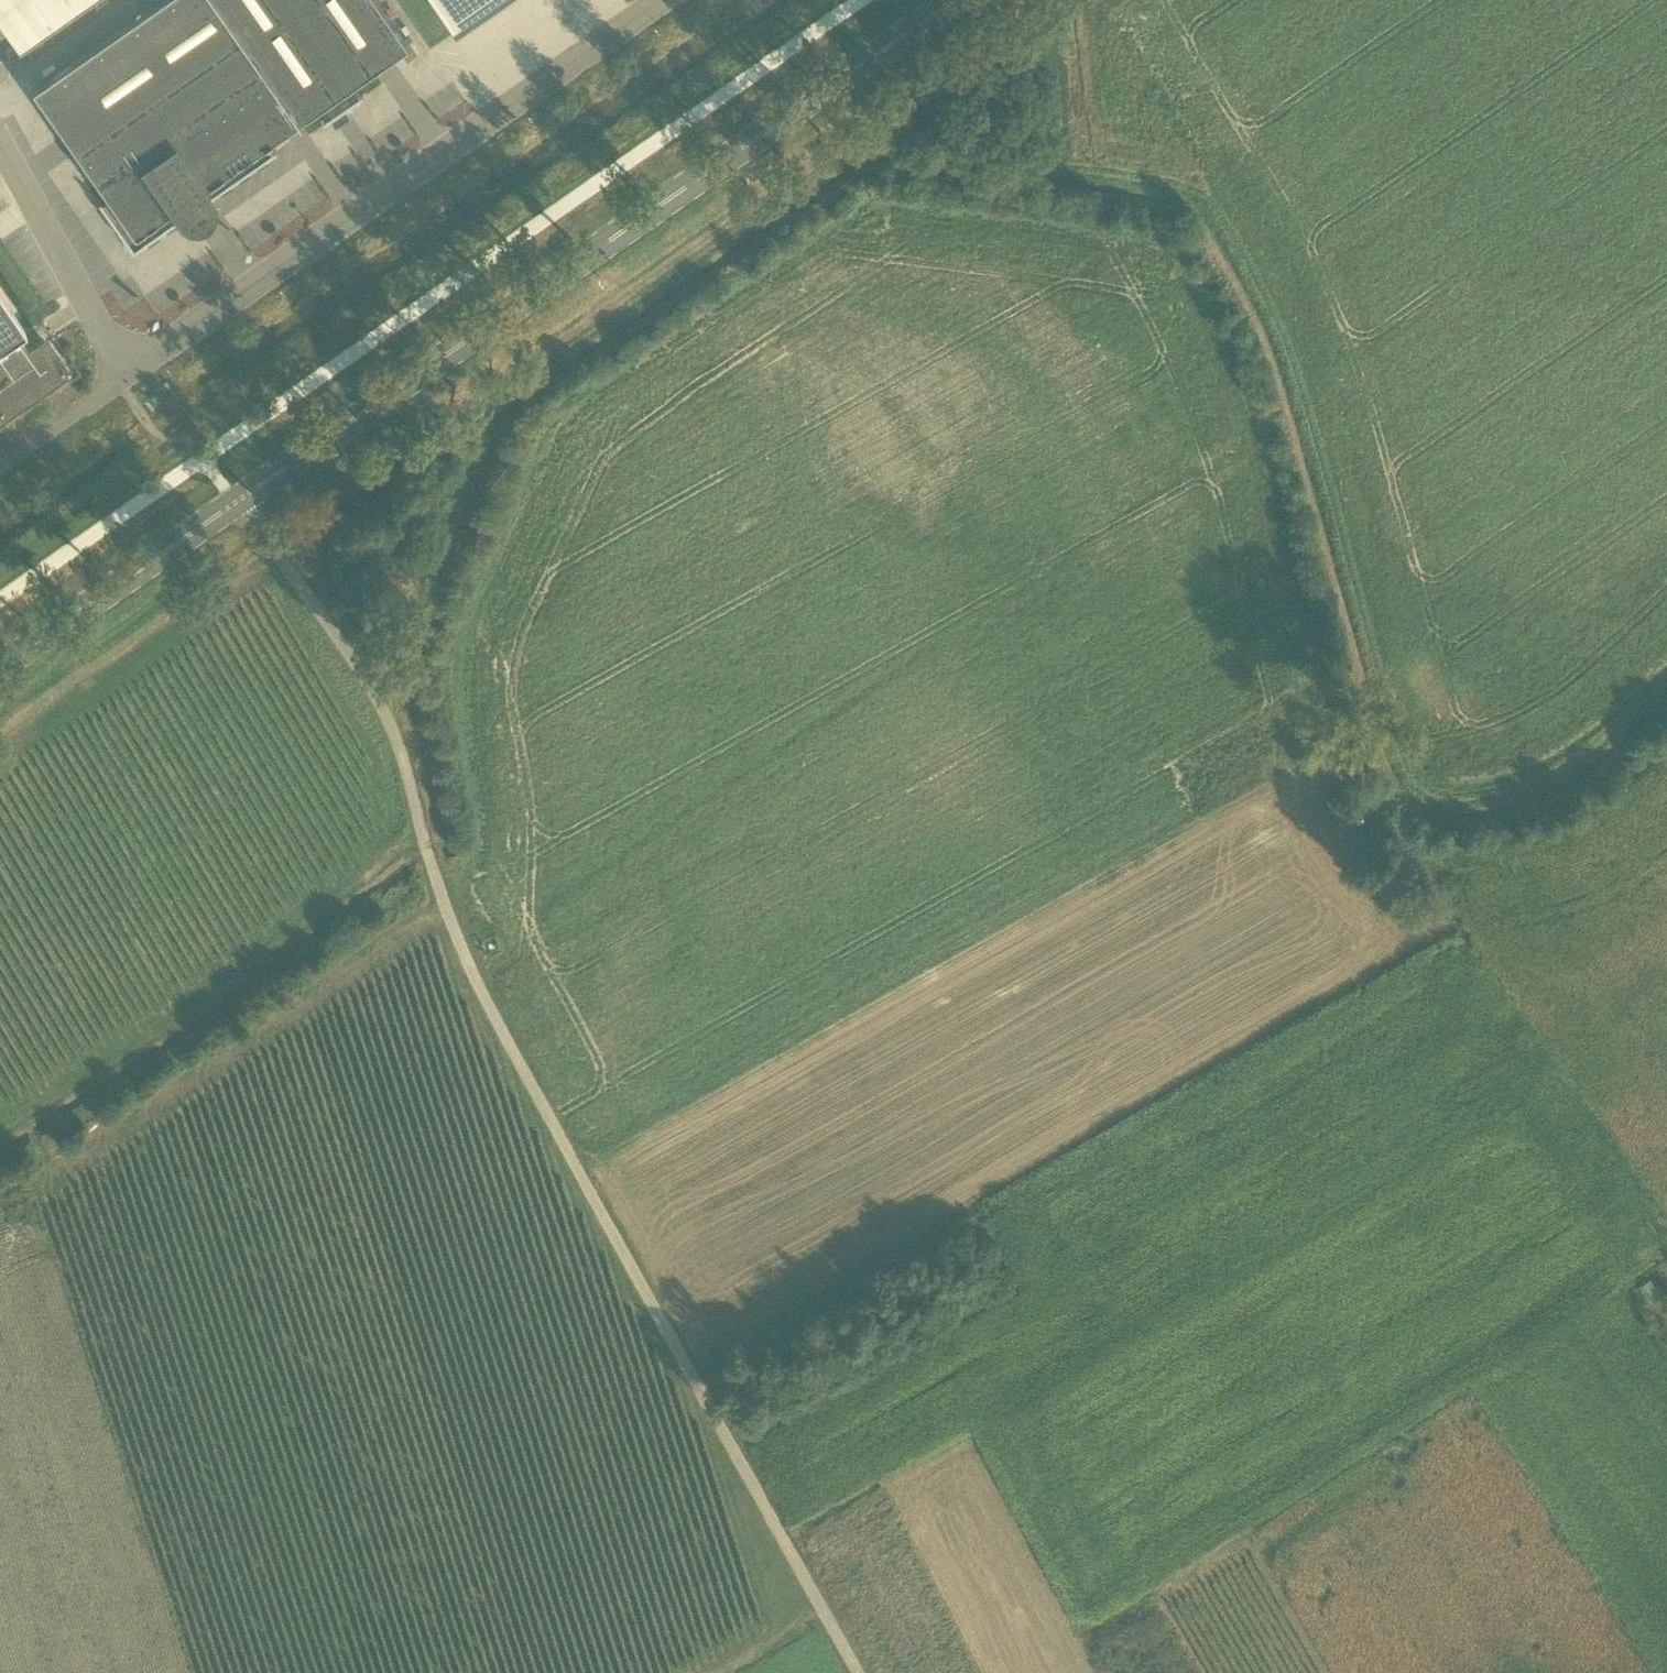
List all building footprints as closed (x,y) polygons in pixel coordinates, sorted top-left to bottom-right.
[(85,0),(0,0),(0,4),(2,7),(0,8),(24,43),(85,0)] [(353,85),(411,44),(380,0),(162,0),(36,88),(113,198),(105,203),(103,200),(101,201),(135,250),(278,150),(277,149),(274,151),(268,143),(320,107),(328,118),(324,120),(326,122),(365,95),(363,93),(360,95),(353,85)] [(442,37),(496,0),(416,0),(442,37)] [(16,338),(26,332),(0,295),(0,415),(65,370),(45,341),(27,354),(16,338)]
